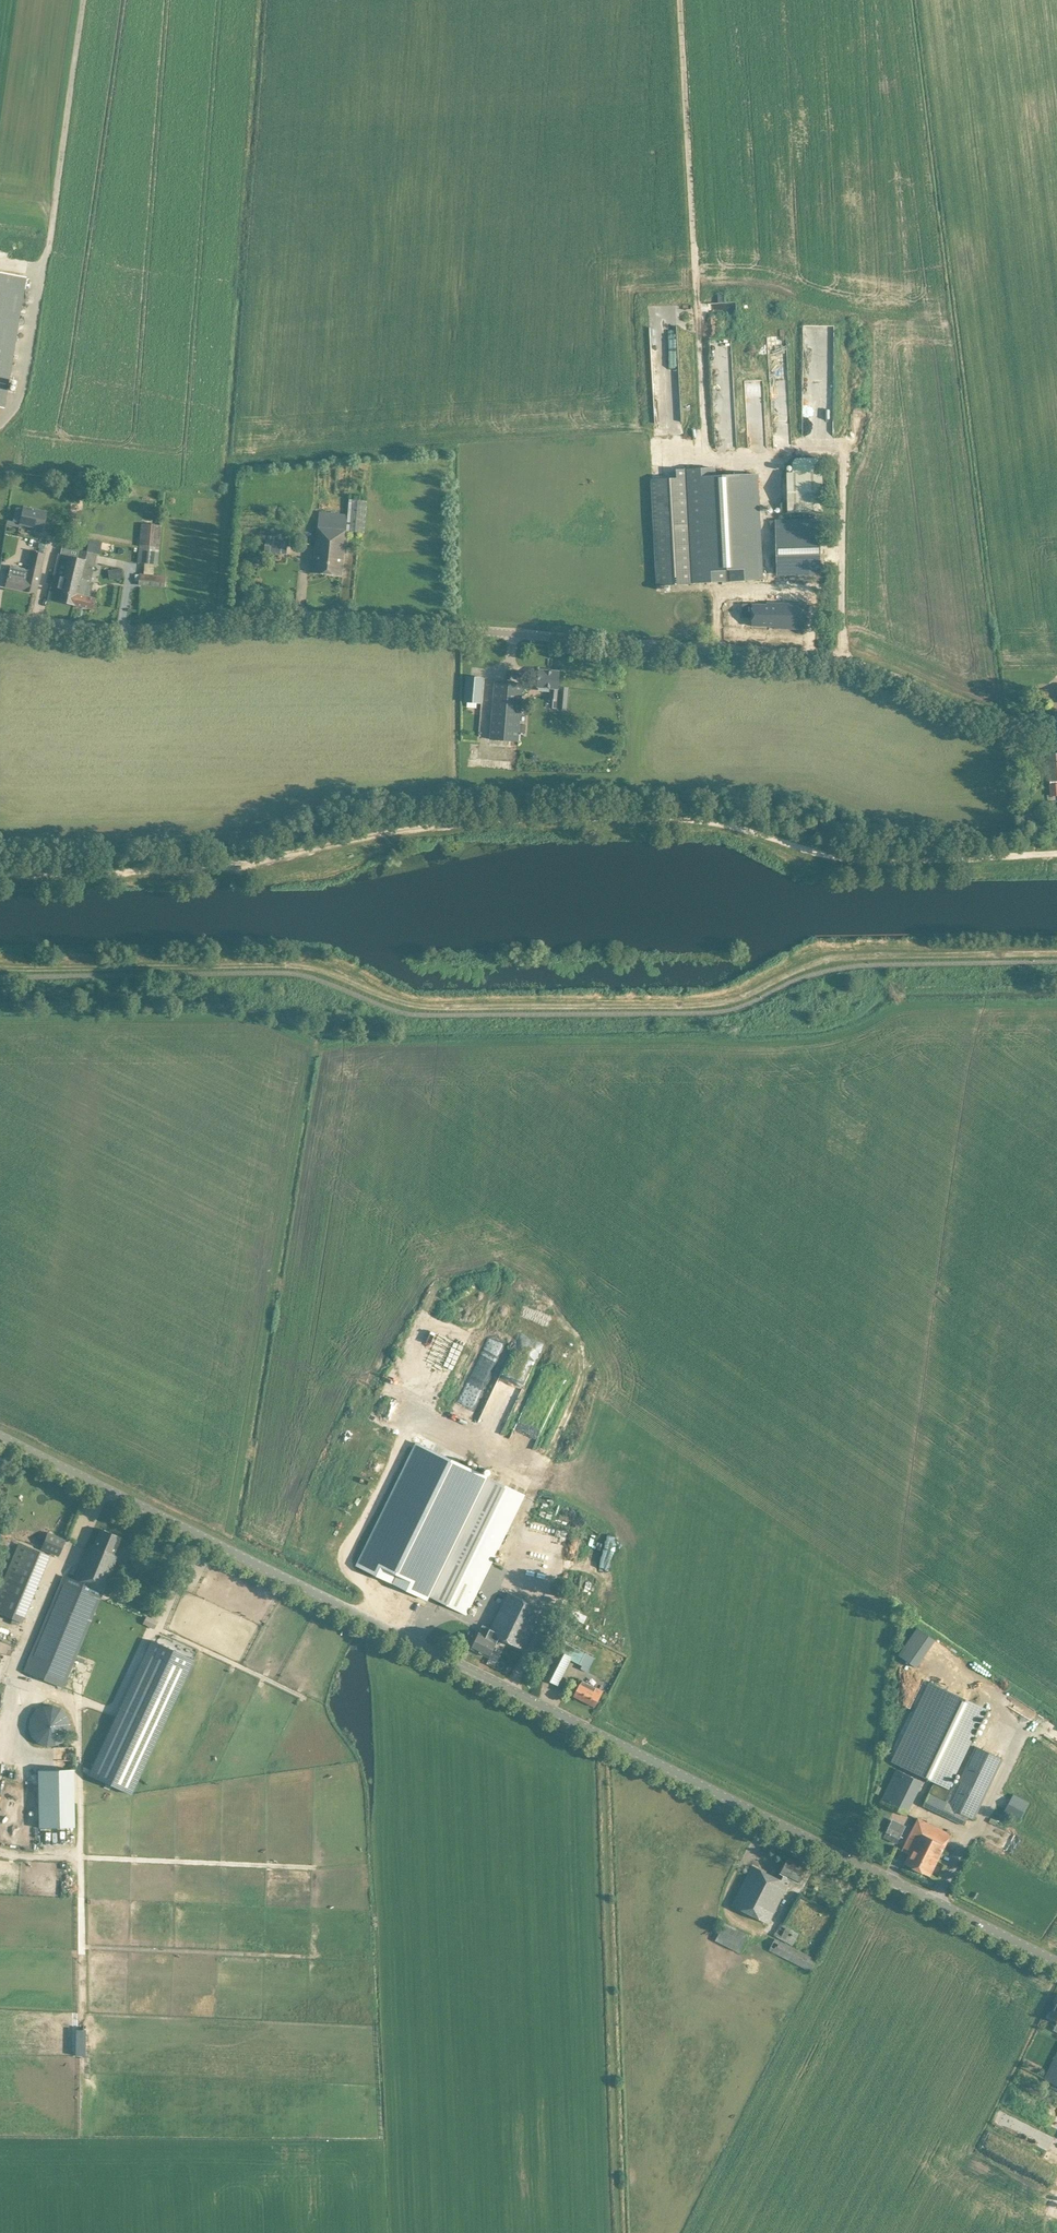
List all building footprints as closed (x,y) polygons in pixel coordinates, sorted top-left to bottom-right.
[(2,408),(24,277),(0,273),(0,407),(2,408)] [(677,478),(652,480),(657,585),(761,580),(755,474),(713,476),(713,468),(677,470),(677,478)] [(822,472),(787,472),(787,503),(788,512),(788,513),(823,512),(822,472)] [(320,512),(315,562),(313,573),(342,576),(346,531),(364,533),(367,501),(350,499),(349,515),(320,512)] [(36,524),(43,526),(46,512),(23,507),(19,524),(35,528),(36,524)] [(775,532),(776,574),(821,572),(819,519),(770,521),(771,532),(775,532)] [(141,523),(138,547),(158,548),(160,525),(141,523)] [(266,539),(265,551),(287,553),(288,541),(266,539)] [(138,547),(137,562),(144,563),(154,564),(155,564),(156,564),(158,548),(138,547)] [(77,558),(68,594),(76,596),(74,605),(92,609),(95,599),(89,597),(93,582),(90,581),(96,554),(86,552),(79,550),(78,551),(77,558)] [(10,566),(8,575),(6,586),(24,590),(35,593),(41,570),(40,570),(43,553),(31,551),(27,570),(10,566)] [(50,589),(48,599),(74,605),(76,596),(68,594),(77,558),(58,554),(50,589)] [(114,569),(115,578),(122,577),(121,568),(114,569)] [(163,575),(139,574),(138,585),(164,587),(164,581),(164,575),(163,575)] [(752,605),(751,626),(774,626),(774,628),(805,629),(806,604),(772,603),(772,605),(752,605)] [(539,671),(538,682),(538,686),(551,688),(550,701),(553,701),(552,708),(559,709),(566,710),(568,688),(561,687),(561,688),(558,688),(560,672),(539,671)] [(467,676),(464,702),(482,703),(484,677),(467,676)] [(495,681),(490,739),(518,742),(519,733),(526,733),(527,725),(519,725),(520,714),(523,683),(495,681)] [(1048,690),(1036,690),(1036,699),(1049,699),(1048,690)] [(1047,754),(1051,796),(1056,795),(1056,753),(1047,754)] [(1020,809),(1022,822),(1037,821),(1036,807),(1020,809)] [(418,1443),(358,1565),(427,1599),(428,1595),(466,1613),(524,1495),(418,1443)] [(63,1574),(23,1670),(63,1687),(77,1654),(100,1599),(103,1593),(109,1596),(120,1571),(113,1568),(115,1562),(118,1556),(113,1554),(115,1550),(121,1537),(101,1529),(96,1539),(93,1546),(89,1544),(75,1579),(63,1574)] [(49,1533),(42,1549),(59,1556),(66,1540),(49,1533)] [(0,1586),(0,1614),(22,1622),(39,1581),(7,1568),(0,1586)] [(483,1625),(479,1632),(471,1648),(490,1657),(500,1637),(524,1650),(544,1610),(508,1593),(490,1628),(483,1625)] [(918,1627),(899,1654),(916,1667),(935,1640),(918,1627)] [(115,1717),(88,1774),(114,1786),(132,1794),(194,1660),(151,1640),(115,1717)] [(586,1653),(562,1640),(543,1677),(558,1685),(571,1660),(580,1664),(586,1653)] [(582,1680),(579,1686),(574,1696),(595,1706),(600,1696),(603,1691),(582,1680)] [(976,1746),(958,1784),(953,1781),(987,1708),(928,1681),(890,1761),(934,1781),(923,1805),(964,1824),(968,1816),(973,1819),(1002,1759),(976,1746)] [(41,1828),(77,1827),(76,1769),(39,1770),(41,1828)] [(896,1770),(880,1803),(906,1816),(922,1782),(896,1770)] [(1013,1795),(1004,1812),(1019,1820),(1028,1803),(1013,1795)] [(918,1818),(907,1841),(902,1851),(909,1854),(904,1863),(930,1876),(951,1834),(918,1818)] [(886,1826),(881,1835),(895,1842),(900,1832),(886,1826)] [(747,1874),(747,1875),(733,1905),(769,1923),(791,1879),(799,1882),(806,1867),(788,1857),(777,1878),(752,1865),(750,1870),(747,1874)] [(748,1934),(725,1922),(715,1940),(739,1951),(748,1934)] [(780,1923),(774,1935),(793,1945),(799,1933),(780,1923)] [(775,1938),(769,1950),(811,1971),(817,1959),(775,1938)] [(1044,2079),(1056,2086),(1056,2053),(1044,2079)] [(1010,2094),(1008,2101),(1029,2108),(1032,2100),(1010,2094)]
